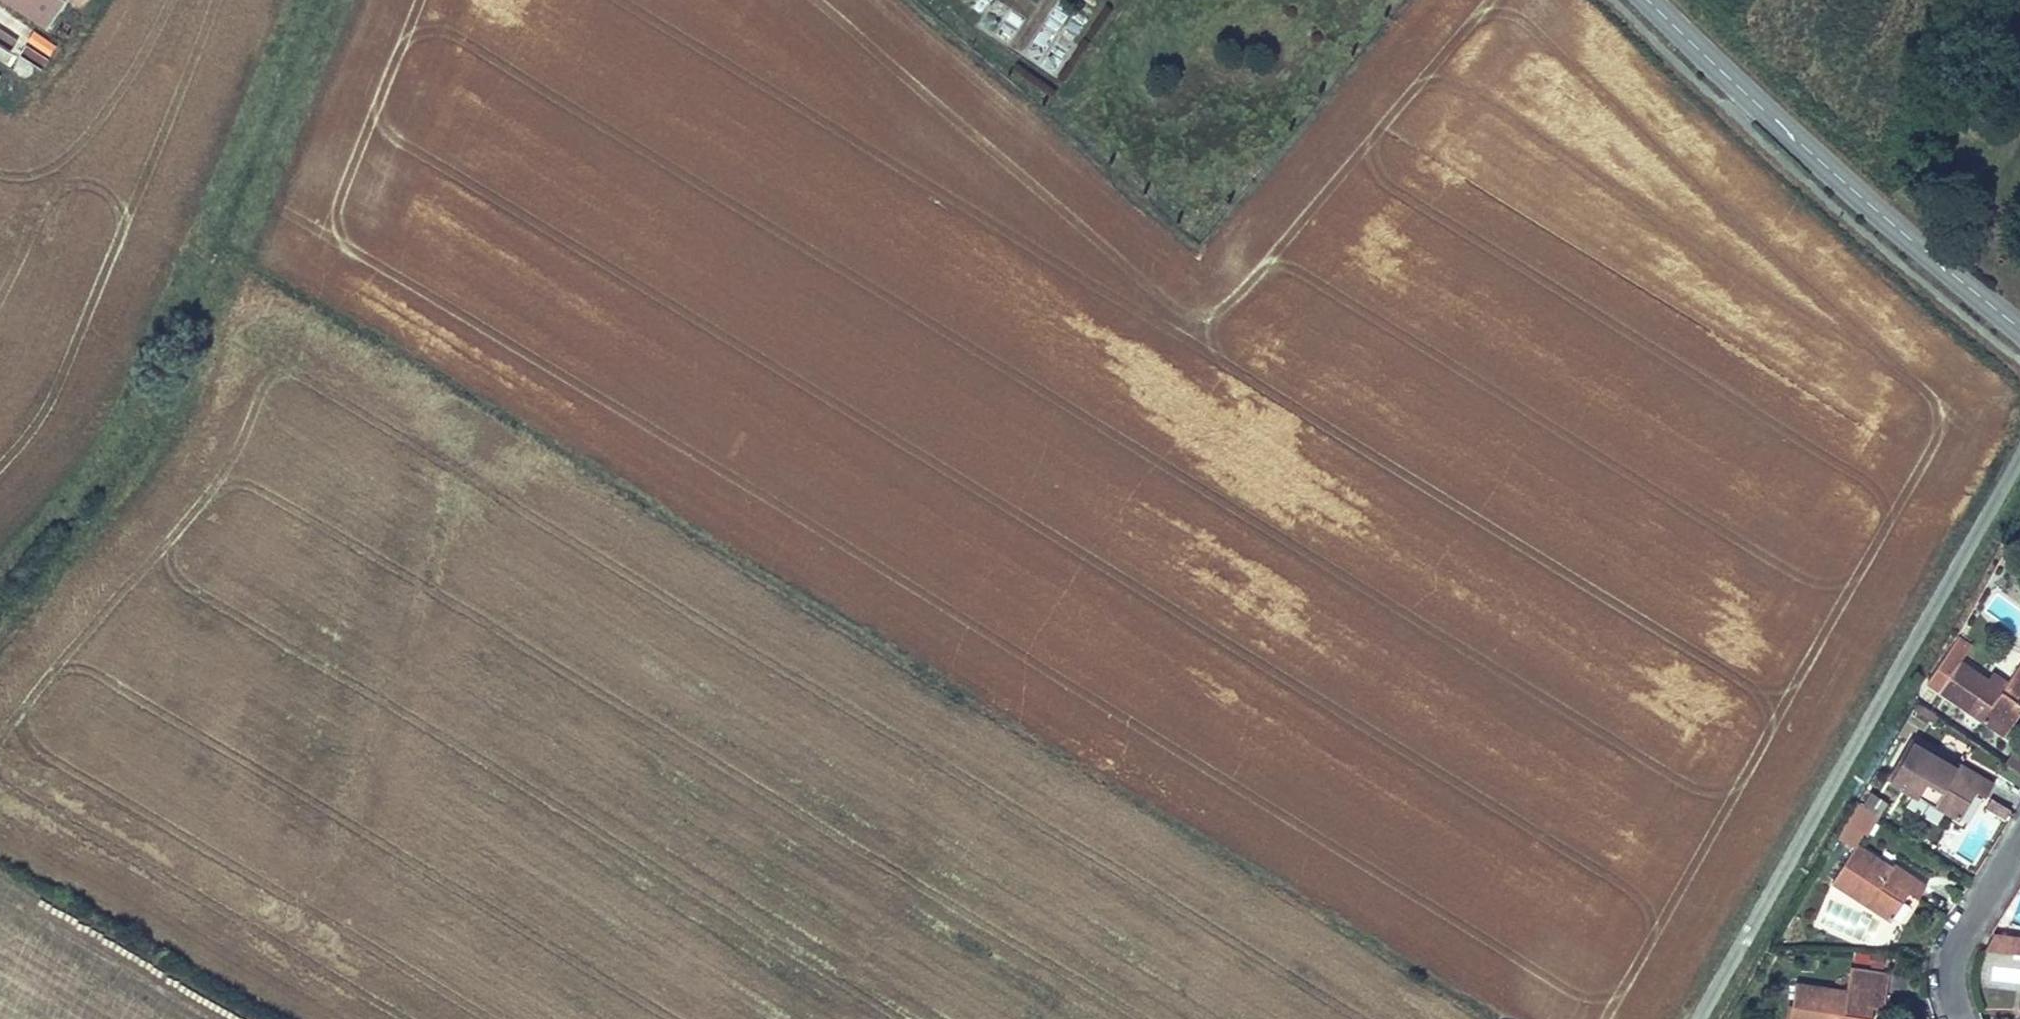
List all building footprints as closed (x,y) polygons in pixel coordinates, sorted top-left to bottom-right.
[(50,27),(67,0),(7,0),(50,27)] [(19,32),(24,19),(1,10),(0,14),(0,24),(19,32)] [(26,46),(49,56),(54,43),(32,33),(26,46)] [(16,56),(35,69),(42,59),(23,46),(16,56)] [(1979,651),(1958,638),(1925,694),(1944,706),(1972,724),(1979,712),(1991,720),(1983,732),(2012,750),(2019,737),(2019,682),(2019,681),(2006,700),(1965,673),(1979,651)] [(1894,787),(1963,829),(1979,801),(1987,805),(1996,790),(1961,768),(1958,774),(1917,749),(1894,787)] [(1861,803),(1880,813),(1887,800),(1868,790),(1861,803)] [(1840,834),(1857,845),(1866,832),(1870,833),(1881,815),(1858,802),(1840,834)] [(1835,882),(1896,919),(1912,892),(1919,896),(1928,880),(1895,860),(1891,866),(1857,845),(1835,882)] [(1996,938),(1993,952),(2019,958),(2019,943),(1996,938)] [(1890,983),(1852,977),(1848,998),(1886,1004),(1890,983)] [(1848,998),(1847,1003),(1803,996),(1799,1018),(1874,1018),(1875,1017),(1884,1018),(1886,1004),(1848,998)]
